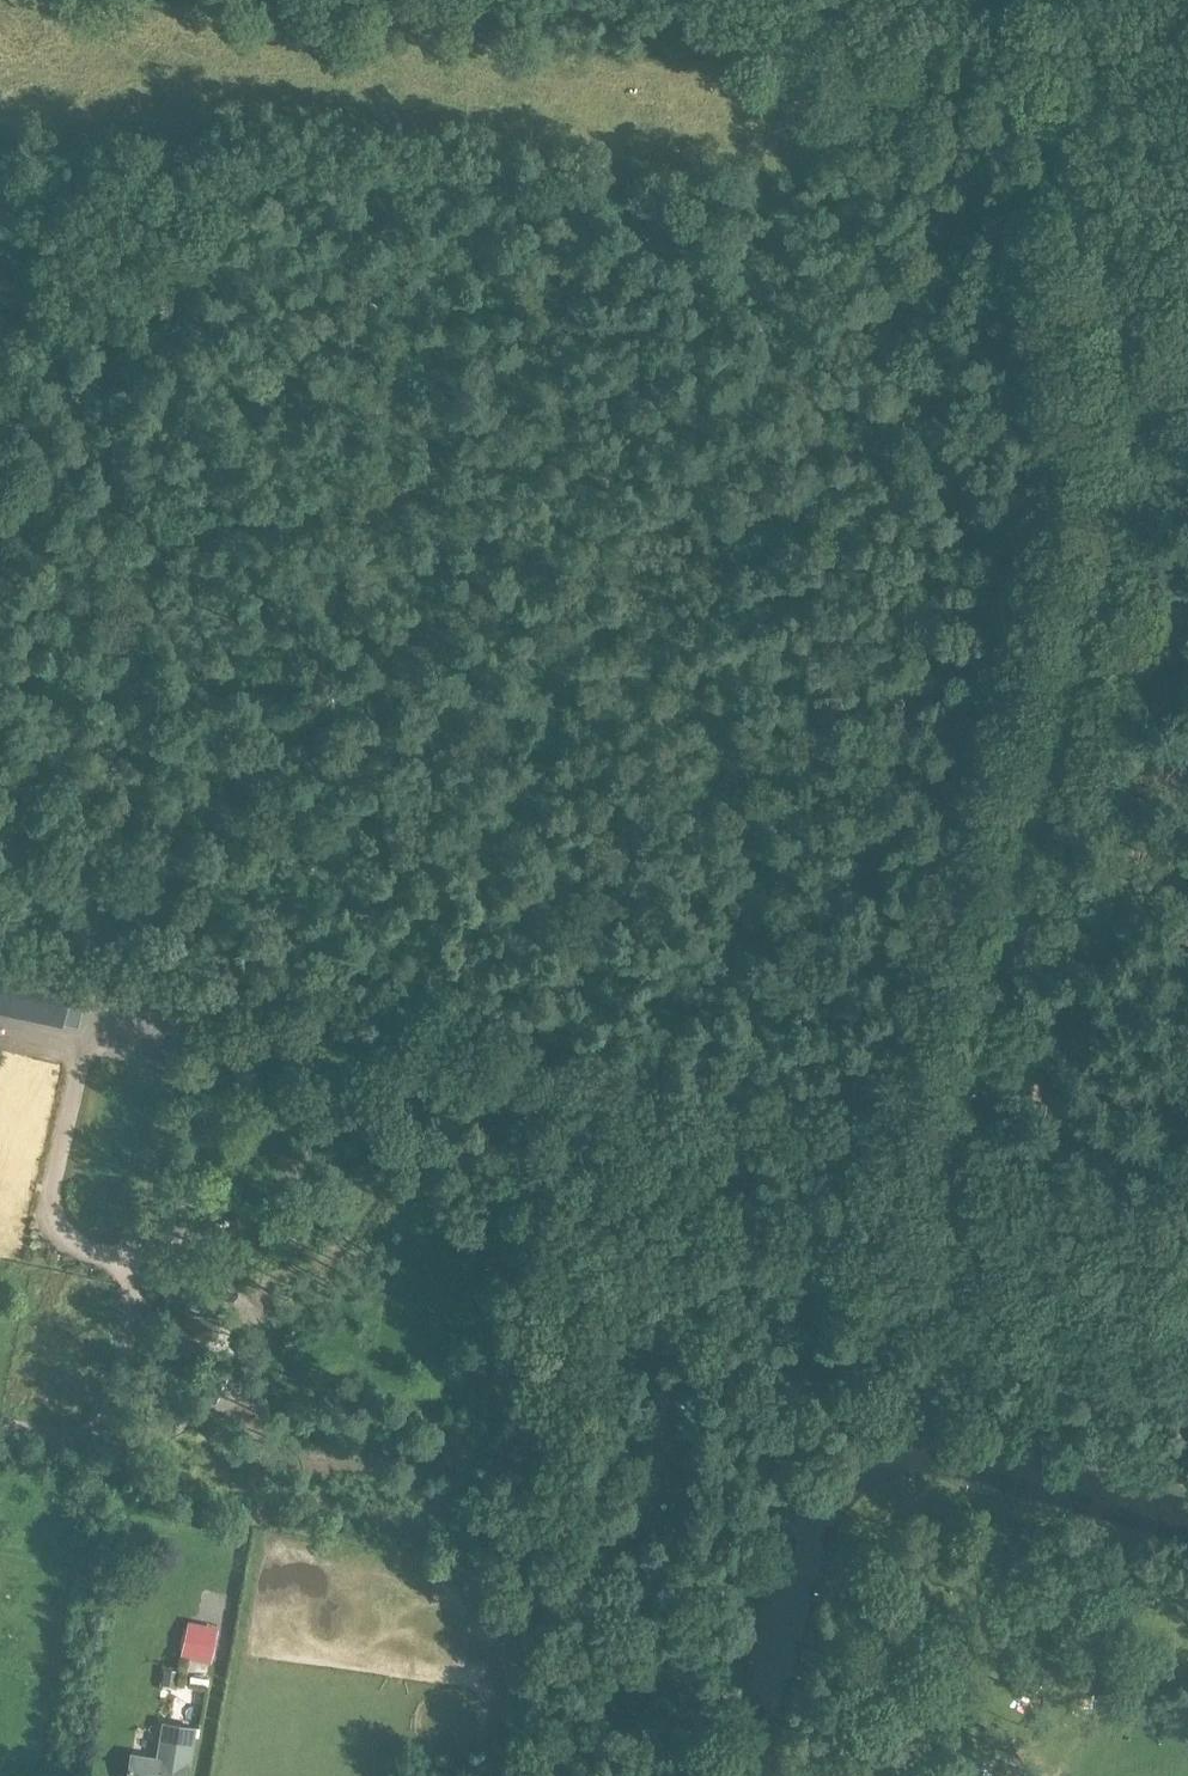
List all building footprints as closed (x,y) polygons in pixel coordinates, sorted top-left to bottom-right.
[(48,972),(3,963),(0,975),(0,1014),(48,1024),(62,1027),(73,978),(48,972)] [(162,1320),(153,1367),(172,1370),(175,1357),(208,1363),(211,1344),(178,1338),(181,1323),(162,1320)] [(189,1621),(182,1654),(211,1661),(218,1627),(189,1621)] [(191,1675),(189,1683),(208,1686),(209,1678),(191,1675)] [(194,1727),(159,1722),(154,1756),(127,1752),(123,1775),(186,1775),(194,1727)]
